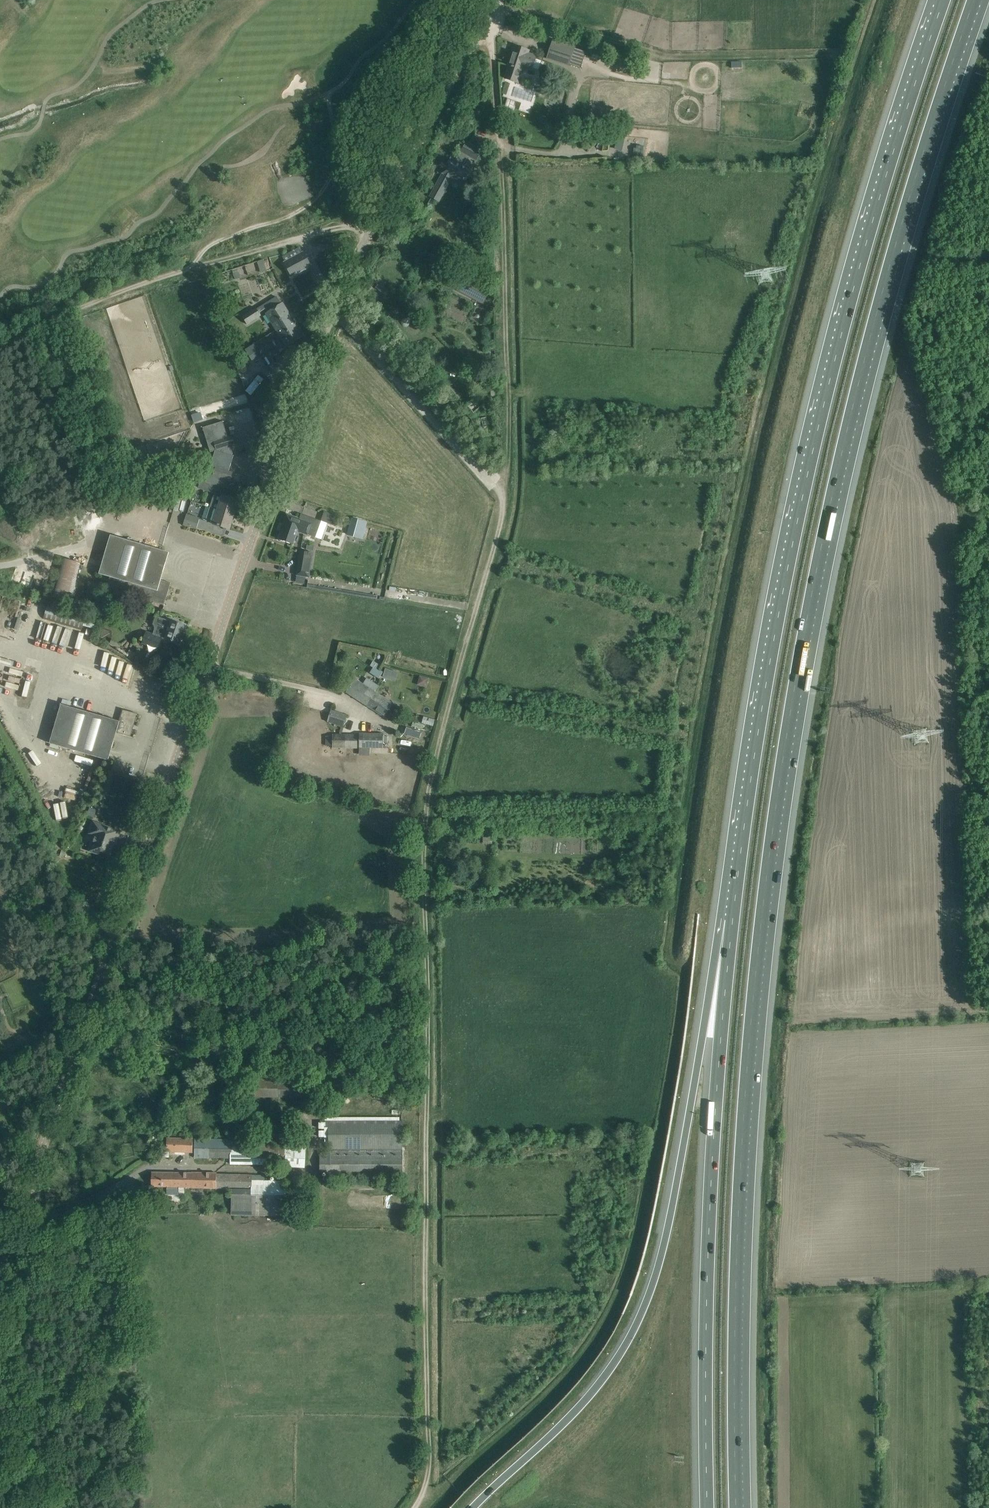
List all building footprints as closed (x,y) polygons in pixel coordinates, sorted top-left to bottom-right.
[(548,57),(569,65),(575,48),(553,40),(548,57)] [(498,57),(505,56),(504,42),(497,43),(498,57)] [(510,67),(506,78),(519,83),(520,77),(518,77),(520,70),(522,71),(523,67),(532,70),(532,68),(535,59),(536,56),(528,54),(529,50),(515,46),(508,66),(510,67)] [(500,95),(510,99),(517,85),(507,81),(500,95)] [(430,197),(438,201),(452,178),(463,184),(482,150),(466,142),(456,160),(451,158),(443,173),(430,197)] [(283,262),(291,277),(311,266),(303,252),(283,262)] [(264,259),(258,261),(261,272),(267,270),(273,268),(270,257),(264,259)] [(237,268),(232,270),(236,279),(241,277),(237,268)] [(316,281),(323,278),(319,269),(312,272),(316,281)] [(455,272),(448,285),(482,302),(489,290),(455,272)] [(265,313),(276,330),(293,319),(283,302),(281,303),(277,297),(263,305),(268,312),(265,313)] [(242,317),(247,324),(261,315),(256,308),(242,317)] [(293,319),(276,330),(287,347),(304,337),(293,319)] [(255,346),(261,355),(271,349),(266,340),(255,346)] [(201,480),(198,488),(214,493),(210,507),(234,515),(238,500),(236,499),(240,484),(226,479),(234,456),(232,455),(233,453),(223,421),(203,427),(210,452),(215,450),(205,481),(201,480)] [(187,514),(183,525),(197,530),(197,528),(200,529),(209,532),(212,524),(229,529),(234,515),(210,507),(206,521),(200,519),(200,518),(187,514)] [(337,515),(325,511),(321,521),(333,525),(337,515)] [(321,521),(303,515),(301,520),(287,515),(284,524),(285,524),(280,540),(293,544),(297,531),(315,537),(321,521)] [(348,534),(362,538),(366,522),(352,519),(348,534)] [(111,535),(102,566),(160,583),(169,552),(111,535)] [(304,535),(301,545),(335,557),(338,547),(304,535)] [(296,575),(309,577),(313,553),(300,551),(296,575)] [(62,558),(53,596),(69,600),(78,561),(62,558)] [(160,583),(102,566),(99,574),(110,577),(106,588),(164,605),(165,604),(164,604),(169,586),(160,583)] [(44,617),(82,629),(87,617),(48,605),(44,617)] [(172,621),(159,617),(156,624),(159,625),(155,635),(146,632),(142,643),(158,649),(161,639),(165,641),(166,639),(179,643),(185,626),(172,621)] [(384,674),(374,667),(370,673),(380,679),(384,674)] [(396,673),(387,671),(386,678),(394,680),(396,673)] [(418,684),(428,687),(431,678),(421,674),(418,684)] [(346,692),(367,706),(375,692),(376,692),(375,692),(379,687),(367,679),(364,684),(355,679),(346,692)] [(375,692),(367,706),(390,720),(398,707),(376,692),(375,692)] [(119,722),(61,705),(50,743),(108,760),(116,732),(131,737),(137,714),(122,709),(119,722)] [(347,715),(333,711),(331,711),(328,722),(343,726),(347,715)] [(435,720),(424,716),(422,723),(433,726),(435,720)] [(359,733),(359,754),(370,754),(370,748),(383,748),(383,734),(359,733)] [(358,749),(357,734),(333,734),(333,736),(326,736),(326,745),(333,746),(332,748),(358,749)] [(95,835),(90,851),(99,854),(100,851),(110,854),(113,844),(115,845),(120,831),(94,822),(90,833),(95,835)] [(162,1069),(153,1066),(152,1070),(160,1074),(162,1069)] [(305,1071),(250,1071),(250,1097),(304,1097),(305,1071)] [(205,1080),(201,1082),(209,1090),(212,1088),(205,1080)] [(402,1121),(392,1121),(329,1121),(329,1149),(328,1149),(328,1152),(320,1152),(320,1172),(327,1172),(327,1178),(402,1178),(403,1148),(402,1149),(402,1121)] [(167,1138),(167,1152),(192,1153),(192,1139),(167,1138)] [(194,1138),(194,1158),(222,1158),(226,1158),(231,1158),(231,1164),(267,1164),(286,1165),(285,1166),(305,1167),(306,1146),(288,1145),(273,1144),(273,1143),(261,1143),(211,1142),(212,1139),(195,1139),(194,1138)] [(192,1173),(153,1172),(152,1186),(167,1187),(167,1195),(179,1195),(179,1187),(192,1187),(192,1188),(216,1188),(216,1189),(232,1189),(232,1215),(286,1216),(286,1206),(309,1206),(310,1186),(286,1186),(279,1185),(279,1181),(265,1181),(265,1175),(252,1175),(216,1174),(216,1173),(192,1172),(192,1173)]
